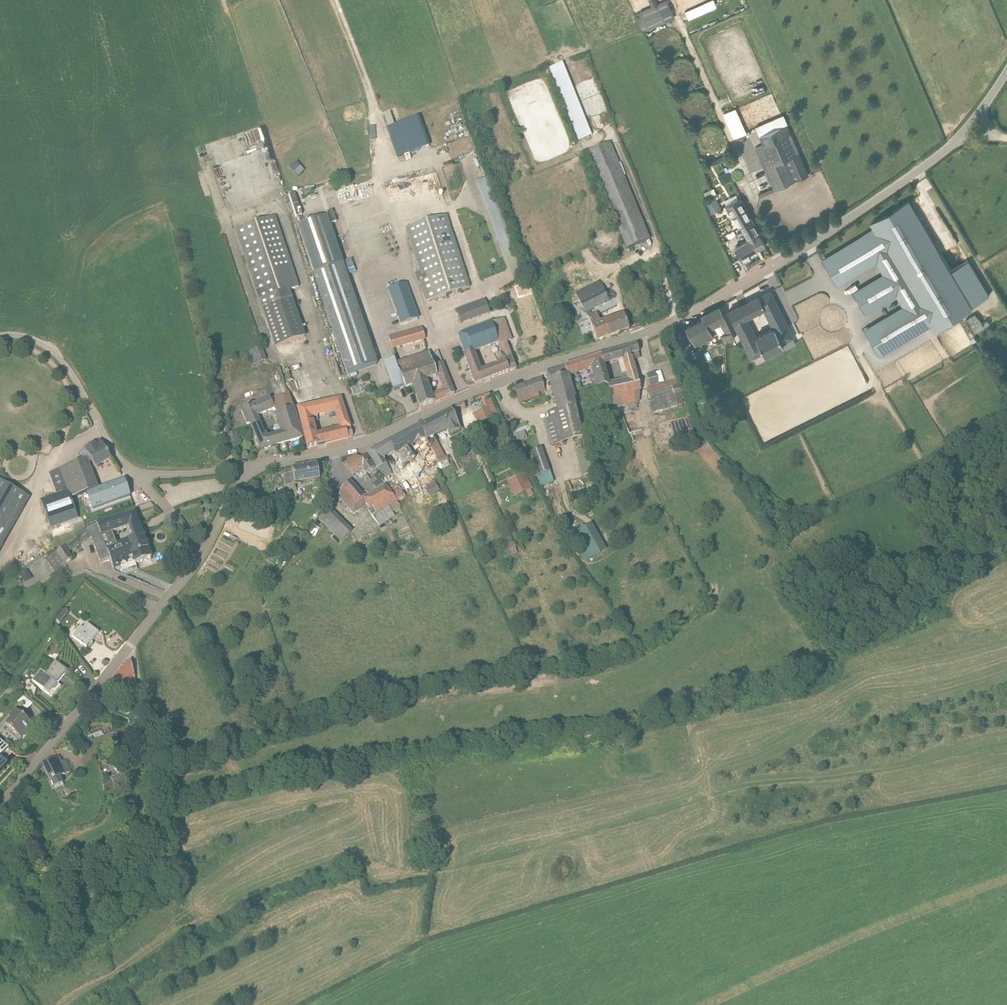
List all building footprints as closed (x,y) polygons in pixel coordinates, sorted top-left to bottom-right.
[(676,18),(668,0),(664,0),(658,2),(657,0),(650,0),(652,6),(637,12),(644,31),(676,18)] [(552,66),(578,141),(591,136),(565,62),(552,66)] [(726,112),(734,138),(747,133),(738,107),(726,112)] [(390,126),(395,124),(391,112),(385,114),(390,126)] [(421,117),(388,127),(397,157),(431,147),(421,117)] [(756,148),(770,180),(774,190),(794,181),(785,159),(799,153),(786,124),(758,136),(762,145),(756,148)] [(627,249),(649,240),(610,143),(588,152),(627,249)] [(332,148),(336,158),(343,156),(339,145),(332,148)] [(714,196),(703,202),(710,214),(720,208),(714,196)] [(758,234),(737,198),(726,204),(747,240),(750,239),(755,249),(764,244),(758,234)] [(875,230),(823,261),(837,284),(876,260),(885,275),(854,293),(865,311),(896,293),(905,307),(865,331),(877,351),(879,354),(931,323),(935,329),(972,306),(951,271),(938,249),(909,201),(871,223),(875,230)] [(450,228),(447,218),(446,215),(406,228),(420,271),(415,273),(418,283),(420,282),(426,302),(469,288),(450,228)] [(236,229),(260,300),(275,347),(305,337),(289,290),(298,287),(275,216),(236,229)] [(326,216),(298,226),(314,273),(313,274),(344,365),(373,355),(342,264),(344,264),(326,216)] [(749,253),(755,249),(750,239),(734,248),(742,261),(751,257),(749,253)] [(748,269),(764,260),(760,254),(745,263),(748,269)] [(401,325),(419,319),(407,283),(389,289),(401,325)] [(584,313),(608,301),(603,290),(602,291),(599,284),(576,296),(584,313)] [(781,343),(792,337),(770,292),(759,297),(758,296),(748,301),(740,306),(728,311),(751,358),(762,352),(763,355),(783,346),(781,343)] [(456,309),(462,324),(491,313),(485,298),(456,309)] [(702,318),(685,327),(694,346),(713,337),(708,326),(719,321),(725,334),(721,336),(724,343),(726,343),(734,338),(729,327),(719,307),(701,316),(702,318)] [(597,313),(587,316),(597,341),(629,330),(623,315),(600,323),(597,313)] [(459,335),(466,354),(464,354),(475,384),(516,369),(506,342),(512,340),(504,318),(459,335)] [(392,348),(424,339),(421,328),(389,337),(392,348)] [(614,403),(642,395),(640,390),(632,360),(641,357),(639,352),(637,345),(626,348),(601,356),(604,365),(622,360),(627,379),(609,384),(614,403)] [(261,347),(249,352),(254,365),(266,361),(261,347)] [(420,407),(435,402),(441,399),(454,394),(443,363),(435,366),(444,390),(431,395),(426,380),(437,376),(429,354),(397,365),(404,387),(413,384),(420,407)] [(567,377),(591,370),(593,376),(606,373),(604,365),(601,356),(570,365),(564,366),(567,377)] [(571,391),(567,377),(564,366),(547,371),(557,410),(548,412),(549,419),(544,420),(550,446),(583,438),(575,406),(571,391)] [(651,388),(658,384),(655,372),(646,375),(651,388)] [(596,390),(607,388),(607,378),(606,373),(593,376),(596,390)] [(520,400),(547,392),(542,376),(516,384),(520,400)] [(252,404),(241,409),(248,425),(251,424),(261,450),(270,447),(302,438),(293,408),(289,394),(270,399),(270,397),(252,404)] [(300,417),(300,418),(307,448),(318,445),(348,437),(346,430),(350,428),(341,398),(322,402),(325,414),(334,411),(338,427),(316,433),(314,422),(318,421),(318,417),(315,403),(303,406),(304,409),(302,410),(304,416),(300,417)] [(478,425),(489,420),(498,416),(490,398),(481,402),(484,409),(473,413),(478,425)] [(623,413),(630,433),(644,428),(637,408),(623,413)] [(451,410),(419,426),(438,465),(440,469),(449,464),(447,460),(446,458),(444,459),(433,436),(448,428),(451,434),(460,429),(451,410)] [(602,418),(606,430),(617,425),(613,414),(602,418)] [(438,465),(419,426),(400,436),(387,442),(368,453),(383,478),(392,474),(382,458),(393,451),(403,466),(414,459),(413,457),(419,454),(428,470),(438,465)] [(236,432),(228,434),(231,447),(239,445),(236,432)] [(522,432),(513,436),(515,443),(525,439),(522,432)] [(101,440),(85,449),(95,468),(111,459),(101,440)] [(525,454),(534,477),(549,471),(541,448),(525,454)] [(583,478),(595,475),(587,448),(576,451),(583,478)] [(360,460),(356,456),(345,464),(353,475),(362,469),(366,474),(374,468),(366,456),(360,460)] [(70,498),(71,498),(87,492),(97,488),(86,458),(59,469),(67,491),(70,498)] [(320,478),(317,463),(292,467),(293,473),(284,474),(286,487),(296,485),(295,483),(320,478)] [(533,488),(526,473),(507,482),(514,497),(533,488)] [(377,491),(364,499),(351,483),(349,482),(342,488),(344,491),(339,496),(353,512),(365,501),(369,508),(368,509),(379,524),(392,516),(390,513),(400,507),(397,502),(398,501),(393,494),(392,495),(379,474),(375,477),(377,481),(373,484),(377,491)] [(94,510),(131,496),(124,478),(106,485),(97,488),(87,492),(94,510)] [(420,488),(425,498),(439,491),(435,480),(420,488)] [(29,498),(0,481),(0,550),(29,498)] [(41,501),(51,528),(54,537),(71,531),(68,522),(78,518),(77,516),(71,498),(70,498),(67,491),(57,495),(41,501)] [(318,517),(341,541),(352,531),(329,507),(318,517)] [(134,513),(100,524),(98,518),(86,522),(88,528),(97,525),(109,560),(112,568),(120,565),(123,575),(124,576),(130,573),(127,566),(134,563),(137,570),(154,564),(134,513)] [(88,528),(92,538),(100,563),(109,560),(97,525),(88,528)] [(571,534),(585,561),(601,553),(586,526),(571,534)] [(506,559),(518,553),(512,541),(501,546),(506,559)] [(416,558),(424,555),(420,546),(412,550),(416,558)] [(68,552),(65,547),(64,547),(56,552),(64,564),(72,559),(68,552)] [(53,571),(64,564),(56,552),(45,559),(53,571)] [(32,579),(26,570),(19,574),(25,583),(32,579)] [(63,609),(54,620),(60,624),(68,613),(63,609)] [(86,648),(99,633),(87,623),(83,628),(81,626),(72,637),(86,648)] [(61,686),(57,683),(67,671),(55,661),(45,673),(41,670),(32,681),(52,697),(61,686)] [(121,671),(113,679),(125,691),(135,680),(134,672),(131,661),(121,671)] [(13,685),(9,688),(14,693),(17,689),(13,685)] [(5,724),(21,739),(33,725),(15,709),(9,717),(11,718),(5,724)] [(104,736),(116,731),(110,717),(87,727),(90,735),(101,730),(104,736)] [(9,748),(0,739),(0,743),(1,741),(15,753),(9,748)] [(69,772),(64,761),(59,763),(57,757),(43,764),(51,780),(69,772)]
